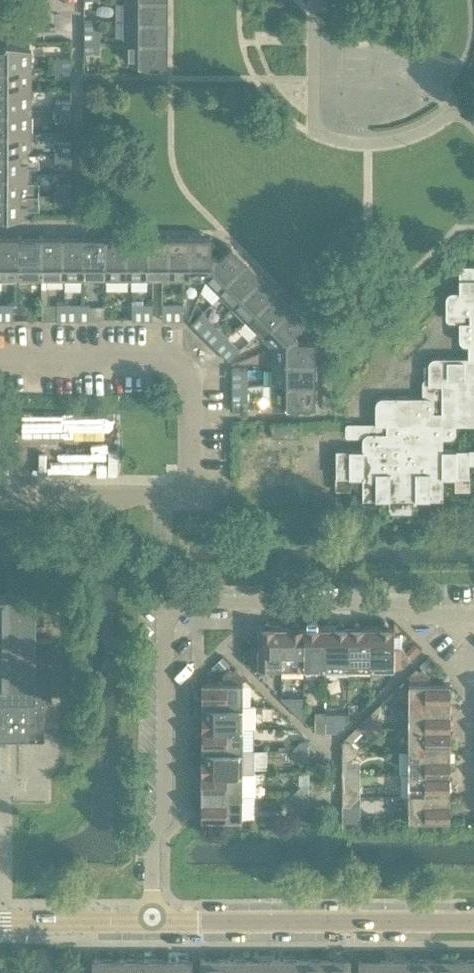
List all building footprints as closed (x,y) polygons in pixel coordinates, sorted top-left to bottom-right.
[(124,20),(167,20),(167,0),(124,0),(124,20)] [(84,20),(84,31),(100,31),(100,20),(84,20)] [(167,20),(124,20),(124,41),(167,42),(167,20)] [(84,31),(84,41),(100,41),(100,31),(84,31)] [(32,67),(32,51),(7,40),(5,45),(0,45),(0,67),(32,67)] [(100,52),(100,41),(84,41),(84,52),(100,52)] [(167,42),(124,41),(124,57),(149,68),(151,64),(161,64),(167,64),(167,42)] [(57,57),(56,67),(72,67),(72,57),(57,57)] [(0,67),(0,88),(32,88),(32,67),(0,67)] [(72,67),(56,67),(56,77),(72,77),(72,67)] [(0,88),(0,109),(32,109),(32,88),(0,88)] [(56,109),(72,109),(72,99),(56,99),(56,109)] [(0,109),(0,131),(32,131),(32,109),(0,109)] [(72,109),(56,109),(56,120),(72,120),(72,109)] [(0,131),(0,152),(14,152),(40,152),(40,151),(32,151),(32,131),(0,131)] [(56,152),(71,152),(71,142),(56,142),(56,152)] [(0,152),(0,172),(32,172),(32,164),(40,164),(40,152),(14,152),(0,152)] [(71,152),(56,152),(56,162),(71,162),(71,152)] [(0,172),(0,193),(40,193),(40,181),(32,181),(32,172),(0,172)] [(56,193),(71,193),(71,184),(56,184),(56,193)] [(0,193),(0,216),(31,216),(32,206),(40,206),(40,193),(0,193)] [(71,204),(71,193),(56,193),(56,204),(71,204)] [(19,279),(20,236),(0,236),(0,279),(19,279)] [(20,236),(19,279),(41,280),(42,236),(20,236)] [(42,236),(41,280),(62,280),(63,236),(42,236)] [(63,236),(62,280),(83,280),(84,236),(63,236)] [(105,236),(84,236),(83,280),(105,280),(105,236)] [(126,236),(105,236),(105,280),(126,280),(126,236)] [(126,236),(126,280),(148,280),(148,255),(149,236),(126,236)] [(168,236),(149,236),(148,255),(148,280),(153,280),(162,280),(167,280),(167,263),(168,236)] [(168,236),(167,263),(167,280),(190,280),(190,236),(168,236)] [(212,236),(190,236),(190,280),(205,280),(216,254),(212,253),(212,243),(212,236)] [(216,254),(205,280),(216,291),(247,260),(231,244),(226,249),(220,256),(216,254)] [(247,260),(216,291),(230,306),(262,276),(247,260)] [(443,497),(443,476),(455,476),(455,489),(470,489),(470,463),(473,463),(473,449),(443,449),(443,437),(449,437),(454,434),(455,431),(454,423),(473,423),(473,264),(459,264),(459,290),(452,291),(449,293),(446,298),(447,314),(459,314),(460,339),(460,341),(463,344),(466,346),(469,346),(469,357),(435,357),(429,364),(430,397),(381,398),(376,403),(376,431),(370,431),(367,433),(364,436),(364,449),(336,448),(336,489),(351,490),(351,476),(363,476),(363,498),(389,498),(389,511),(417,511),(417,497),(443,497)] [(262,276),(230,306),(245,321),(276,290),(262,276)] [(276,290),(245,321),(260,336),(292,306),(276,290)] [(3,304),(3,319),(14,319),(14,304),(3,304)] [(57,319),(68,319),(68,304),(57,304),(57,319)] [(68,319),(78,319),(78,304),(68,304),(68,319)] [(89,304),(78,304),(78,319),(89,319),(89,304)] [(132,319),(143,319),(143,304),(132,304),(132,319)] [(153,304),(143,304),(143,319),(153,319),(153,304)] [(163,319),(173,319),(173,304),(163,304),(163,319)] [(183,304),(173,304),(173,319),(183,319),(183,304)] [(292,306),(260,336),(271,347),(297,336),(296,333),(303,326),(307,321),(292,306)] [(192,323),(199,330),(210,320),(203,312),(192,323)] [(207,338),(218,327),(210,320),(199,330),(207,338)] [(218,327),(207,338),(214,345),(225,334),(218,327)] [(225,334),(214,345),(222,353),(232,342),(225,334)] [(297,336),(271,347),(271,362),(315,363),(315,340),(308,340),(299,340),(297,336)] [(240,349),(232,342),(222,353),(229,360),(240,349)] [(315,363),(271,362),(271,383),(315,384),(315,363)] [(248,369),(232,369),(232,379),(247,379),(248,369)] [(247,379),(232,379),(232,390),(247,390),(247,379)] [(315,384),(271,383),(271,400),(297,411),(299,406),(308,406),(315,406),(315,384)] [(247,390),(232,390),(232,400),(232,408),(247,408),(247,400),(247,390)] [(300,436),(300,427),(300,422),(272,422),(272,436),(300,436)] [(45,740),(44,701),(53,701),(52,638),(35,638),(36,594),(0,594),(0,740),(45,740)] [(327,666),(349,666),(349,626),(345,626),(340,619),(336,626),(326,626),(327,666)] [(382,626),(371,626),(370,666),(402,666),(413,656),(403,646),(394,646),(394,625),(389,625),(389,623),(385,619),(382,623),(382,626)] [(251,666),(282,666),(282,626),(271,626),(267,620),(263,626),(258,626),(258,646),(252,646),(241,656),(251,666)] [(282,666),(304,666),(304,626),(300,626),(296,620),(292,626),(282,626),(282,666)] [(304,666),(327,666),(326,626),(316,626),(312,620),(307,626),(304,626),(304,666)] [(349,666),(370,666),(371,626),(361,626),(357,620),(353,626),(349,626),(349,666)] [(223,656),(215,663),(224,672),(231,665),(223,656)] [(409,676),(409,705),(450,706),(450,695),(456,691),(450,686),(450,682),(429,682),(429,675),(420,665),(409,676)] [(202,694),(202,706),(243,705),(243,673),(238,667),(234,670),(231,667),(223,674),(223,681),(202,681),(202,687),(200,687),(196,690),(200,694),(202,694)] [(327,694),(327,679),(318,688),(318,694),(327,694)] [(202,726),(243,726),(255,726),(255,705),(243,705),(202,706),(202,715),(200,715),(196,719),(199,723),(202,723),(202,726)] [(409,705),(409,727),(450,728),(450,723),(456,720),(450,715),(450,706),(409,705)] [(327,730),(327,712),(325,712),(325,710),(314,710),(314,730),(317,730),(327,730)] [(327,712),(327,730),(336,730),(336,712),(327,712)] [(202,749),(243,749),(243,726),(202,726),(202,731),(199,731),(196,735),(199,739),(202,739),(202,749)] [(409,727),(409,749),(450,750),(450,740),(456,736),(450,732),(450,728),(409,727)] [(295,749),(311,749),(311,739),(305,739),(295,749)] [(344,749),(361,749),(351,739),(344,739),(344,749)] [(201,772),(255,772),(255,749),(243,749),(202,749),(201,760),(199,760),(196,764),(199,767),(201,767),(201,772)] [(311,749),(295,749),(305,760),(311,760),(311,749)] [(361,749),(344,749),(344,759),(351,759),(361,749)] [(409,749),(409,772),(450,773),(450,769),(456,765),(450,760),(450,750),(409,749)] [(255,772),(201,772),(201,776),(199,776),(196,780),(199,784),(201,784),(201,794),(243,794),(255,794),(255,772)] [(409,772),(409,795),(450,795),(450,785),(456,781),(450,776),(450,773),(409,772)] [(293,794),(310,794),(310,784),(304,784),(293,794)] [(344,794),(360,794),(361,794),(351,784),(344,784),(344,794)] [(243,818),(243,794),(201,794),(201,805),(199,805),(195,808),(199,812),(201,812),(201,818),(243,818)] [(310,794),(293,794),(304,803),(310,803),(310,794)] [(360,794),(344,794),(343,804),(350,804),(360,795),(360,794)] [(343,804),(343,826),(360,826),(360,795),(350,804),(343,804)] [(409,795),(409,819),(450,819),(450,814),(452,814),(456,809),(450,805),(450,795),(409,795)] [(118,959),(92,959),(92,972),(118,972),(118,959)] [(142,959),(118,959),(118,972),(142,972),(142,959)] [(167,959),(142,959),(142,972),(167,972),(167,959)] [(167,959),(167,972),(192,972),(192,959),(167,959)] [(225,959),(201,959),(201,972),(225,972),(225,959)] [(225,959),(225,972),(250,972),(250,959),(225,959)] [(250,959),(250,972),(275,972),(275,959),(250,959)] [(275,959),(275,972),(300,972),(300,959),(275,959)] [(300,959),(300,972),(324,972),(324,959),(300,959)] [(324,959),(324,972),(351,972),(351,959),(324,959)] [(384,959),(359,959),(358,959),(358,972),(384,972),(384,959)] [(384,959),(384,972),(409,972),(409,959),(384,959)] [(409,959),(409,972),(434,972),(434,959),(409,959)] [(434,959),(434,972),(459,972),(459,959),(434,959)] [(459,959),(459,972),(473,972),(473,959),(459,959)]
